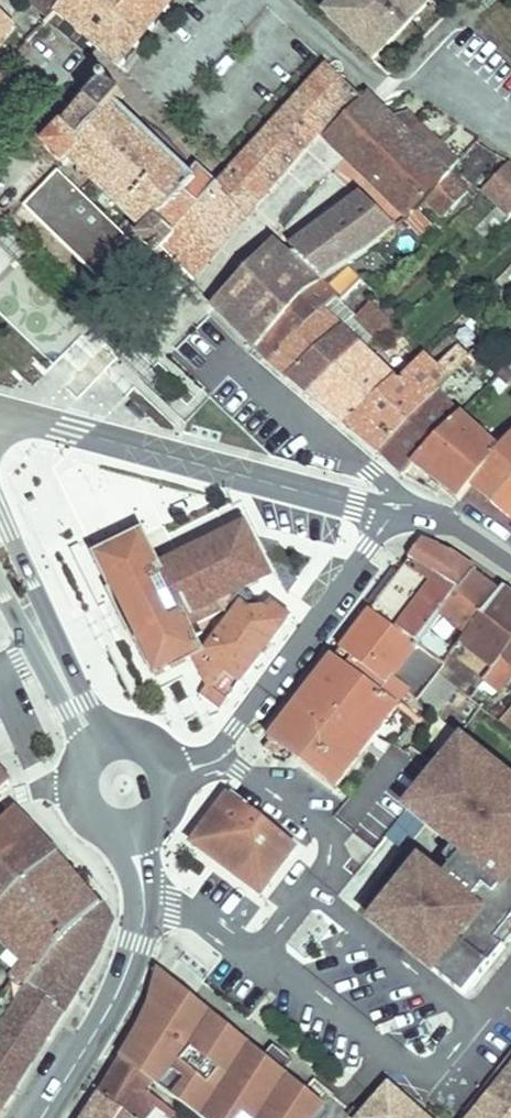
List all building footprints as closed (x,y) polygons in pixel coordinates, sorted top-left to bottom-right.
[(47,20),(55,13),(65,0),(32,0),(29,4),(47,20)] [(120,68),(176,0),(65,0),(55,13),(120,68)] [(374,60),(393,40),(385,32),(416,0),(339,0),(326,14),(374,60)] [(393,40),(431,0),(416,0),(385,32),(393,40)] [(14,25),(0,12),(0,42),(14,25)] [(217,185),(248,216),(319,133),(326,139),(363,101),(326,63),(217,185)] [(105,81),(45,148),(64,165),(69,159),(145,232),(139,239),(158,256),(162,251),(217,185),(197,166),(189,176),(114,104),(122,96),(105,81)] [(334,148),(343,157),(386,113),(377,104),(368,96),(363,101),(326,139),(334,148)] [(406,112),(390,117),(448,173),(459,160),(408,110),(406,112)] [(422,205),(427,199),(449,174),(448,173),(390,117),(386,113),(343,157),(408,220),(422,205)] [(510,217),(510,216),(510,166),(508,164),(483,191),(510,217)] [(23,207),(99,281),(134,245),(58,171),(23,207)] [(431,204),(445,217),(467,192),(449,174),(427,199),(431,204)] [(248,216),(217,185),(162,251),(192,282),(248,216)] [(366,253),(396,229),(361,194),(291,247),(296,253),(289,256),(318,285),(348,264),(366,253)] [(422,205),(426,209),(431,204),(427,199),(422,205)] [(213,305),(257,349),(305,292),(318,285),(289,256),(273,241),(213,305)] [(363,278),(348,264),(318,285),(305,292),(257,349),(271,362),(336,297),(340,301),(363,278)] [(271,362),(289,377),(355,316),(336,297),(271,362)] [(289,377),(309,394),(360,348),(366,354),(396,326),(384,315),(371,302),(355,316),(289,377)] [(384,315),(396,326),(403,320),(391,308),(384,315)] [(346,425),(380,452),(436,392),(470,356),(458,345),(436,368),(423,356),(398,383),(394,380),(346,425)] [(309,394),(346,425),(394,380),(366,354),(360,348),(309,394)] [(501,393),(510,383),(510,373),(506,368),(490,384),(501,393)] [(402,474),(404,476),(413,466),(412,465),(459,416),(436,392),(380,452),(398,470),(403,465),(407,469),(402,474)] [(499,449),(462,414),(459,416),(412,465),(413,466),(459,501),(471,486),(492,503),(510,483),(510,436),(499,449)] [(403,465),(398,470),(402,474),(407,469),(403,465)] [(509,517),(510,515),(510,483),(492,503),(509,517)] [(156,677),(194,659),(203,654),(194,638),(203,634),(199,624),(225,611),(219,601),(237,592),(268,576),(244,528),(160,570),(143,534),(96,556),(114,593),(111,594),(135,643),(138,641),(156,677)] [(422,541),(371,611),(419,647),(475,570),(447,551),(422,541)] [(442,616),(467,635),(502,589),(475,570),(442,616)] [(502,589),(467,635),(460,643),(494,669),(502,657),(510,645),(510,595),(502,589)] [(242,601),(237,592),(219,601),(225,611),(229,619),(242,601)] [(207,689),(213,693),(216,689),(230,699),(264,655),(261,653),(268,644),(270,646),(292,617),(272,602),(268,607),(253,610),(242,601),(229,619),(203,654),(194,659),(207,689)] [(398,631),(371,611),(274,738),(338,786),(408,692),(419,702),(422,698),(440,675),(446,667),(444,665),(419,647),(398,631)] [(450,657),(455,651),(430,632),(419,647),(444,665),(450,657)] [(484,682),(494,669),(460,643),(455,651),(450,657),(484,682)] [(502,657),(510,665),(510,645),(502,657)] [(510,680),(510,665),(502,657),(494,669),(484,682),(495,691),(500,695),(510,680)] [(438,711),(457,688),(440,675),(422,698),(438,711)] [(495,691),(484,682),(472,698),(483,707),(495,691)] [(200,698),(220,712),(230,699),(216,689),(213,693),(207,689),(200,698)] [(500,723),(510,732),(510,709),(500,723)] [(465,735),(405,811),(462,855),(443,880),(421,863),(372,924),(466,997),(510,940),(510,775),(465,735)] [(0,772),(0,793),(11,783),(0,772)] [(220,812),(195,844),(263,893),(300,843),(231,794),(220,812)] [(13,810),(0,823),(0,864),(34,832),(13,810)] [(34,832),(0,864),(0,907),(52,859),(56,855),(34,832)] [(99,907),(56,855),(52,859),(95,910),(99,907)] [(95,910),(52,859),(0,907),(0,962),(16,977),(0,1000),(0,1032),(29,986),(70,933),(95,910)] [(111,922),(99,907),(95,910),(70,933),(29,986),(61,1011),(63,1012),(96,959),(111,922)] [(245,1114),(250,1117),(316,1117),(326,1106),(283,1071),(264,1056),(160,971),(151,1007),(123,1060),(155,1084),(201,1117),(241,1117),(245,1114)] [(61,1011),(29,986),(0,1032),(0,1109),(1,1110),(13,1091),(10,1089),(44,1038),(46,1039),(49,1035),(47,1033),(61,1011)] [(63,1012),(61,1011),(47,1033),(49,1035),(63,1012)] [(13,1091),(46,1039),(44,1038),(10,1089),(13,1091)] [(274,1044),(264,1056),(283,1071),(292,1059),(274,1044)] [(510,1071),(510,1053),(461,1117),(472,1117),(510,1071)] [(155,1084),(123,1060),(101,1095),(131,1117),(171,1117),(175,1112),(148,1093),(155,1084)] [(472,1117),(510,1117),(510,1071),(472,1117)] [(389,1086),(363,1116),(356,1109),(348,1117),(350,1117),(425,1117),(389,1086)] [(101,1095),(87,1117),(131,1117),(101,1095)]
